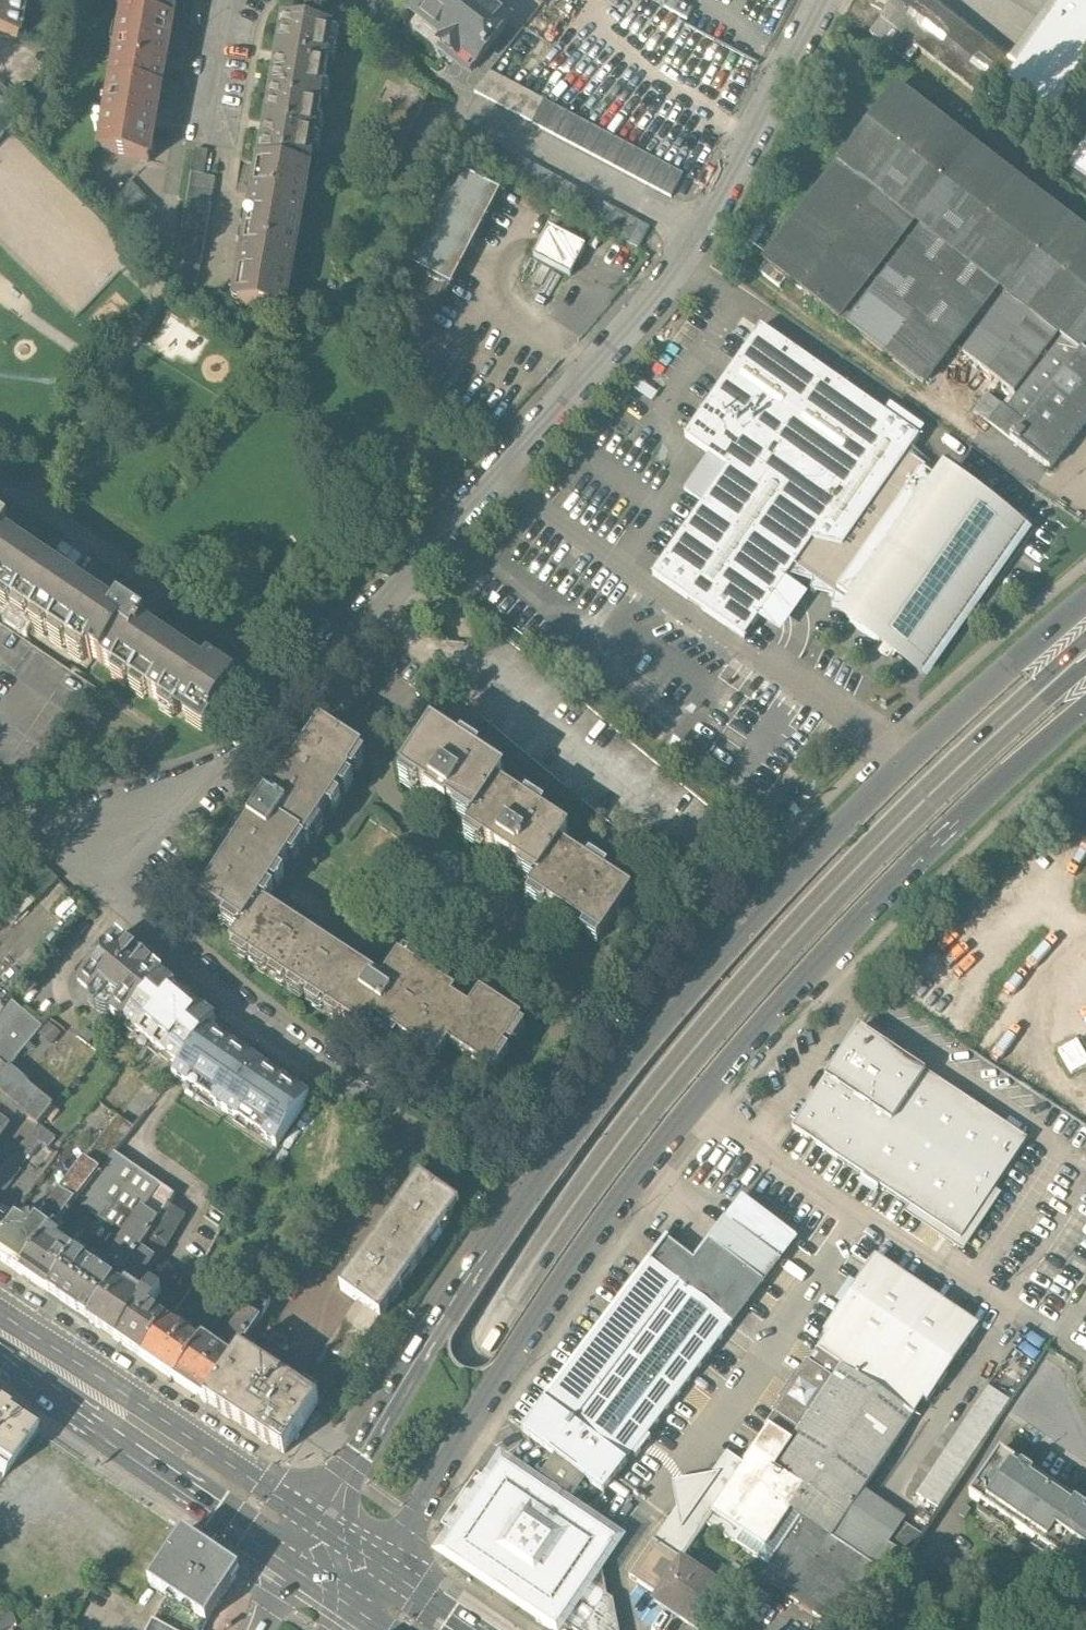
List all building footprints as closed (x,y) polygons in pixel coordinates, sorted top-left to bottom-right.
[(19,44),(27,0),(0,0),(0,40),(19,44)] [(120,10),(172,19),(175,0),(122,0),(120,10)] [(416,8),(408,17),(443,44),(436,53),(465,75),(471,67),(475,70),(512,22),(484,0),(415,0),(416,8)] [(1024,72),(930,0),(850,0),(844,11),(909,61),(918,48),(996,108),(1000,103),(1024,72)] [(1024,72),(1000,103),(1050,133),(1085,81),(1085,0),(1075,0),(1024,72)] [(160,89),(172,19),(120,10),(108,80),(160,89)] [(282,21),(270,91),(322,100),(334,30),(282,21)] [(683,174),(490,73),(474,94),(670,197),(683,174)] [(147,160),(160,89),(108,80),(96,151),(147,160)] [(310,169),(322,100),(270,91),(258,160),(310,169)] [(1019,396),(1062,341),(1083,357),(1085,354),(1085,236),(898,92),(765,264),(924,388),(956,347),(1019,396)] [(649,226),(457,127),(445,151),(637,250),(649,226)] [(172,283),(197,287),(215,177),(203,175),(207,151),(195,149),(172,283)] [(258,160),(246,232),(298,241),(310,169),(258,160)] [(383,187),(429,213),(441,192),(393,167),(383,187)] [(498,195),(451,171),(441,192),(429,213),(402,265),(443,286),(449,289),(498,195)] [(130,235),(159,207),(132,179),(102,206),(130,235)] [(571,277),(586,248),(549,228),(534,258),(571,277)] [(286,312),(298,241),(246,232),(234,303),(286,312)] [(414,341),(443,286),(402,265),(373,320),(414,341)] [(728,469),(652,577),(744,641),(758,621),(781,637),(807,600),(785,584),(789,579),(813,584),(811,594),(834,599),(832,609),(849,613),(840,625),(921,681),(1027,529),(945,472),(940,480),(908,458),(925,433),(891,409),(886,417),(761,330),(684,439),(728,469)] [(1083,357),(1062,341),(1019,396),(1008,411),(988,396),(974,414),(1052,474),(1085,431),(1085,359),(1083,357)] [(6,539),(10,533),(0,527),(0,548),(6,539)] [(6,539),(0,548),(0,598),(87,657),(90,654),(178,713),(181,709),(202,724),(206,719),(210,721),(237,681),(210,663),(205,669),(144,629),(147,625),(120,607),(116,614),(6,539)] [(505,778),(477,759),(481,754),(463,742),(459,747),(431,728),(400,775),(474,824),(498,789),(505,778)] [(261,908),(305,842),(308,844),(366,757),(324,729),(266,816),(262,814),(202,904),(245,932),(261,908)] [(525,807),(498,789),(474,824),(468,834),(541,883),(561,853),(571,837),(544,819),(547,814),(529,802),(525,807)] [(634,901),(608,883),(611,878),(593,866),(589,871),(561,853),(541,883),(531,898),(603,946),(634,901)] [(371,1042),(381,1028),(400,1000),(387,992),(261,908),(245,932),(248,934),(236,953),(371,1042)] [(82,984),(129,1023),(166,977),(120,939),(82,984)] [(404,967),(387,992),(400,1000),(381,1028),(444,1070),(454,1055),(494,1082),(528,1031),(486,1004),(475,1020),(458,1009),(461,1004),(404,967)] [(218,1021),(166,977),(129,1023),(184,1067),(213,1027),(218,1021)] [(10,1068),(43,1029),(14,1003),(7,1011),(0,1019),(0,1079),(10,1068)] [(240,1047),(213,1027),(184,1067),(170,1085),(277,1164),(320,1106),(286,1081),(240,1047)] [(860,1029),(793,1129),(961,1241),(1028,1141),(860,1029)] [(1068,1074),(1085,1065),(1085,1055),(1078,1039),(1056,1050),(1068,1074)] [(47,1079),(58,1091),(85,1067),(74,1055),(47,1079)] [(10,1068),(0,1079),(0,1097),(24,1116),(40,1130),(43,1127),(58,1109),(10,1068)] [(24,1116),(0,1097),(0,1146),(24,1116)] [(153,1118),(121,1159),(162,1189),(176,1198),(181,1192),(205,1155),(153,1118)] [(0,1177),(0,1199),(2,1200),(44,1147),(50,1153),(59,1142),(43,1127),(40,1130),(0,1177)] [(121,1159),(104,1182),(84,1208),(105,1223),(77,1260),(98,1274),(162,1189),(121,1159)] [(45,1293),(52,1297),(77,1260),(55,1245),(84,1208),(104,1182),(86,1170),(29,1242),(10,1269),(16,1272),(45,1293)] [(422,1182),(383,1239),(422,1266),(461,1209),(422,1182)] [(176,1198),(162,1189),(98,1274),(120,1290),(131,1296),(153,1262),(161,1267),(199,1206),(181,1192),(176,1198)] [(522,1431),(555,1456),(543,1474),(533,1487),(504,1467),(446,1552),(557,1629),(559,1629),(622,1629),(608,1575),(626,1546),(567,1508),(576,1495),(586,1480),(603,1493),(615,1478),(781,1263),(729,1223),(697,1265),(667,1242),(522,1431)] [(10,1230),(0,1224),(0,1242),(10,1230)] [(10,1269),(29,1242),(10,1230),(0,1242),(0,1262),(10,1269)] [(382,1322),(422,1266),(383,1239),(343,1296),(382,1322)] [(653,1589),(675,1550),(685,1533),(695,1539),(704,1524),(766,1561),(797,1510),(837,1534),(867,1481),(979,1324),(876,1259),(740,1456),(723,1446),(713,1465),(669,1475),(672,1506),(666,1514),(630,1574),(653,1589)] [(52,1297),(94,1325),(120,1290),(98,1274),(77,1260),(52,1297)] [(94,1325),(121,1344),(146,1306),(131,1296),(120,1290),(94,1325)] [(235,1369),(246,1354),(277,1310),(250,1291),(206,1349),(235,1369)] [(121,1344),(148,1363),(175,1328),(157,1316),(166,1302),(156,1293),(146,1306),(121,1344)] [(148,1363),(181,1385),(206,1349),(175,1328),(148,1363)] [(181,1385),(209,1404),(235,1369),(206,1349),(181,1385)] [(246,1354),(235,1369),(209,1404),(229,1417),(268,1444),(288,1457),(322,1407),(246,1354)] [(0,1411),(0,1464),(4,1467),(29,1430),(0,1411)] [(969,1494),(1023,1531),(1054,1486),(1000,1450),(969,1494)] [(1077,1568),(1085,1554),(1085,1508),(1054,1486),(1023,1531),(1077,1568)] [(239,1572),(184,1534),(150,1585),(167,1596),(205,1622),(239,1572)] [(653,1589),(646,1601),(695,1629),(701,1629),(730,1582),(675,1550),(653,1589)] [(1077,1568),(1085,1574),(1085,1554),(1077,1568)] [(153,1622),(169,1629),(201,1629),(205,1622),(167,1596),(153,1622)] [(6,1606),(0,1608),(0,1626),(13,1620),(6,1606)] [(149,1629),(169,1629),(153,1622),(149,1629)]
